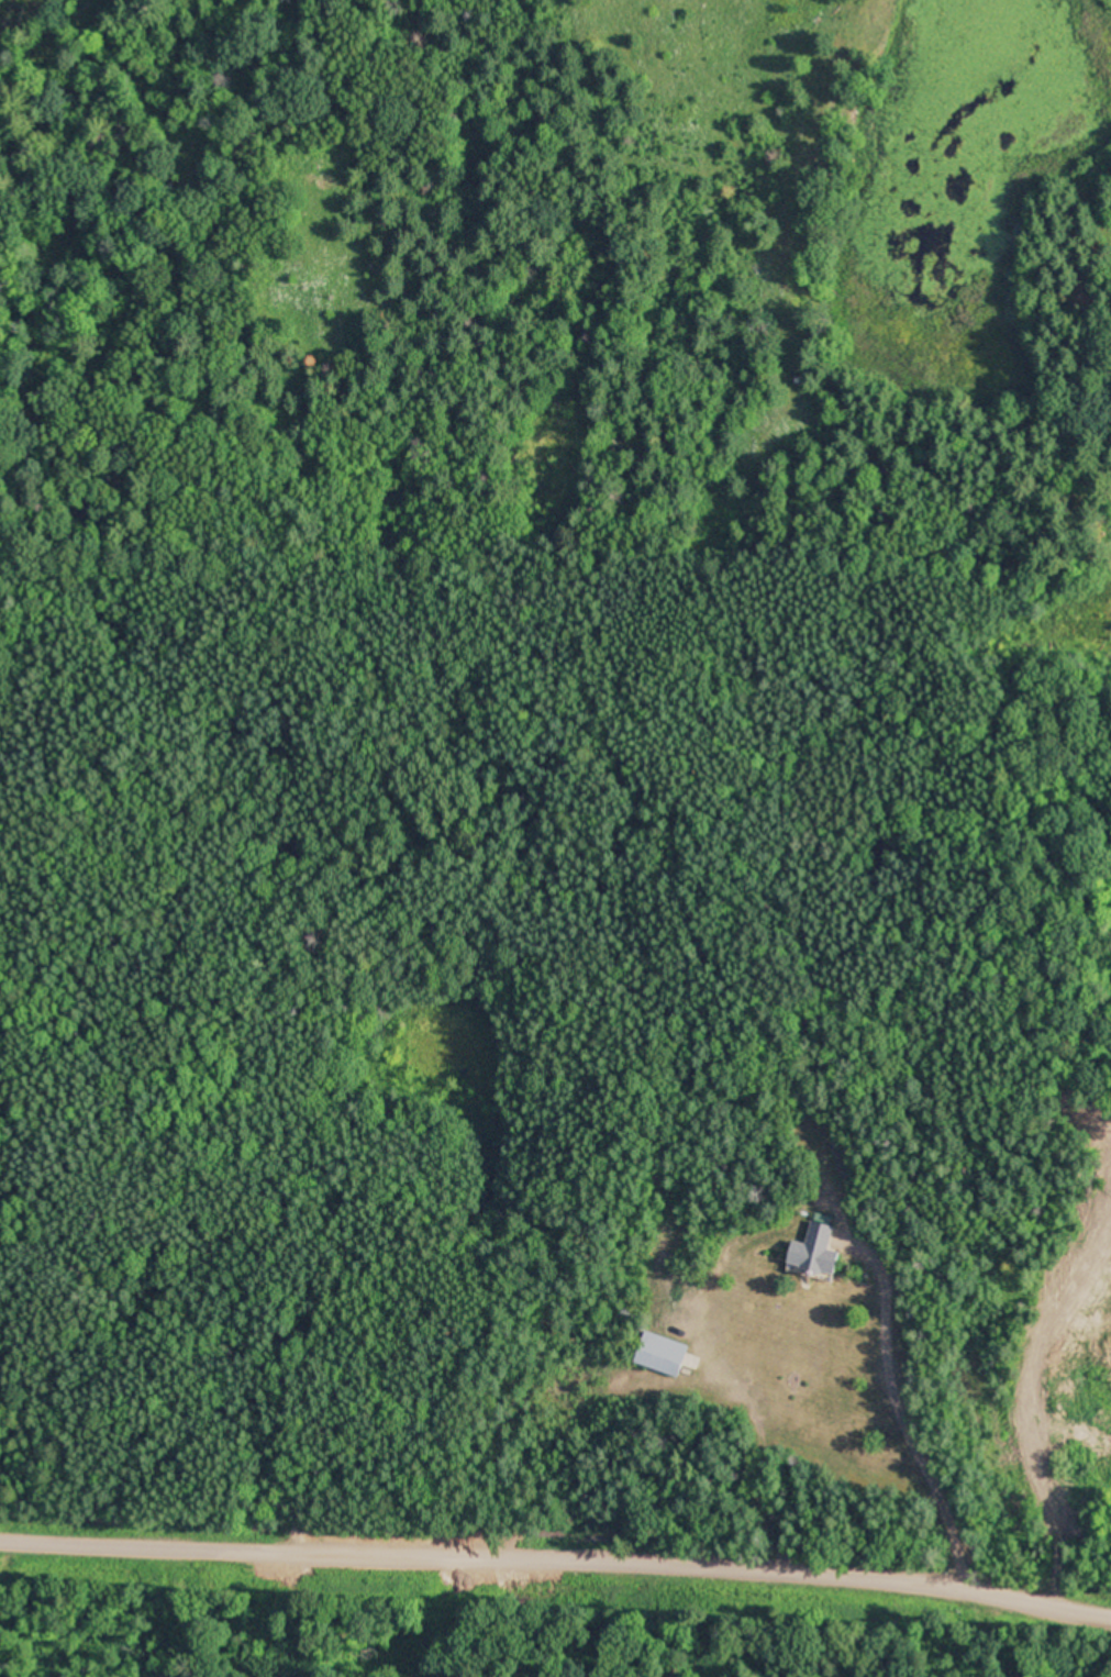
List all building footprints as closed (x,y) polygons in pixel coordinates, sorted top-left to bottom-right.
[(838,1254),(827,1252),(832,1228),(810,1223),(805,1246),(789,1243),(784,1268),(833,1278),(838,1254)] [(676,1379),(687,1346),(643,1331),(632,1364),(676,1379)]
